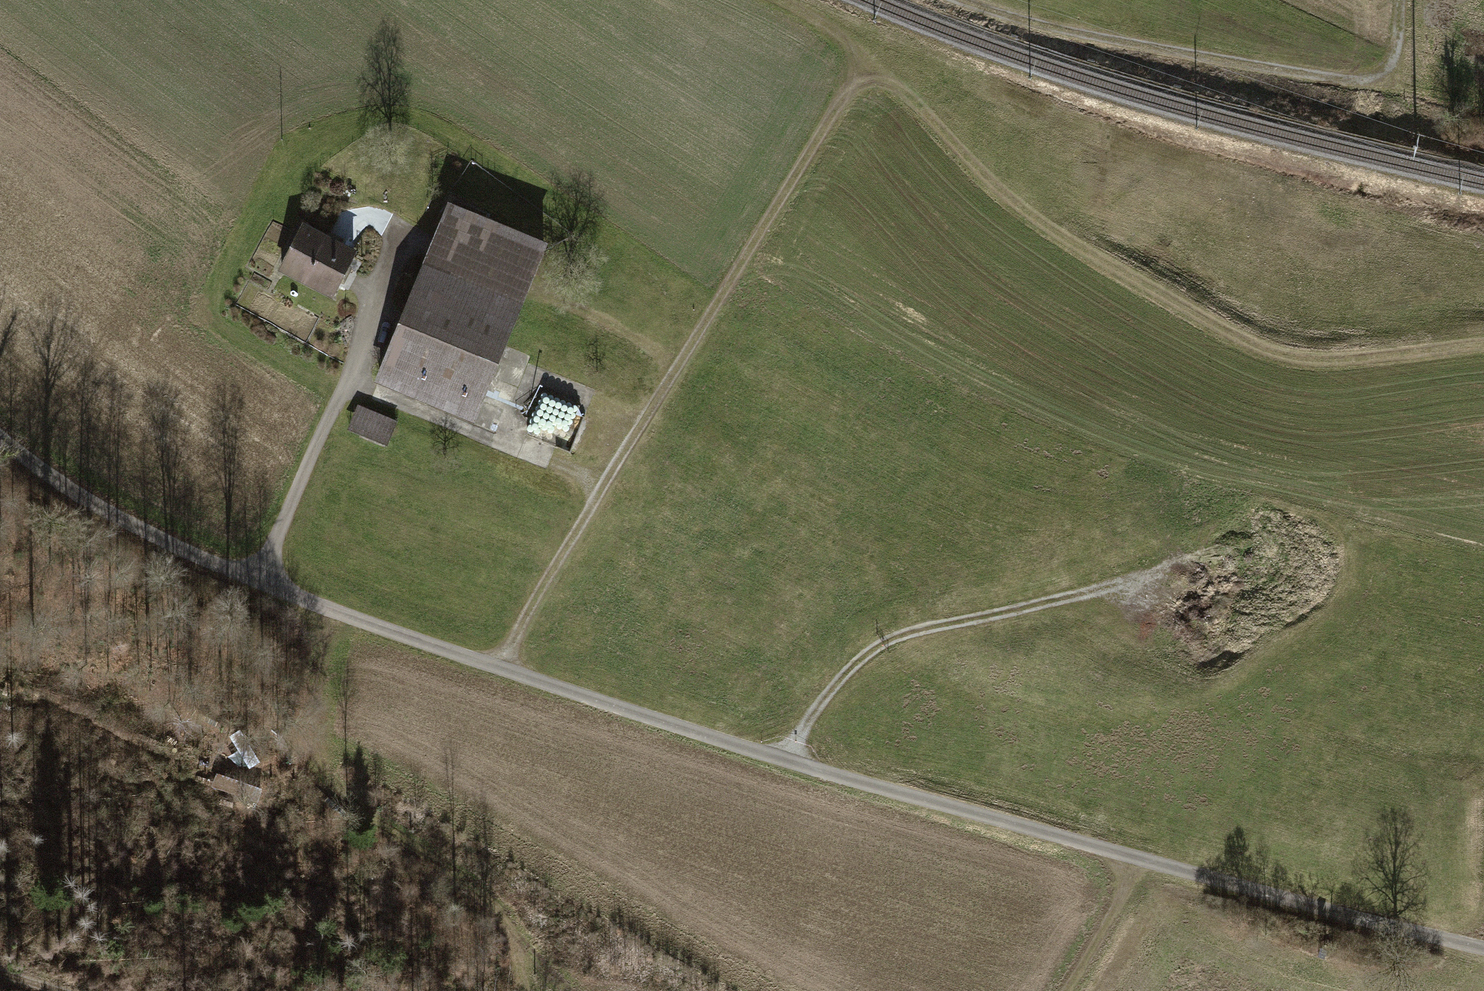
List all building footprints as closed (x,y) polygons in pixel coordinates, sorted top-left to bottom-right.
[(379,378),(477,420),(550,249),(452,207),(379,378)] [(304,225),(282,270),(336,296),(358,251),(304,225)] [(402,425),(359,407),(350,428),(393,446),(402,425)] [(558,412),(558,429),(552,429),(551,442),(572,443),(573,412),(558,412)]
